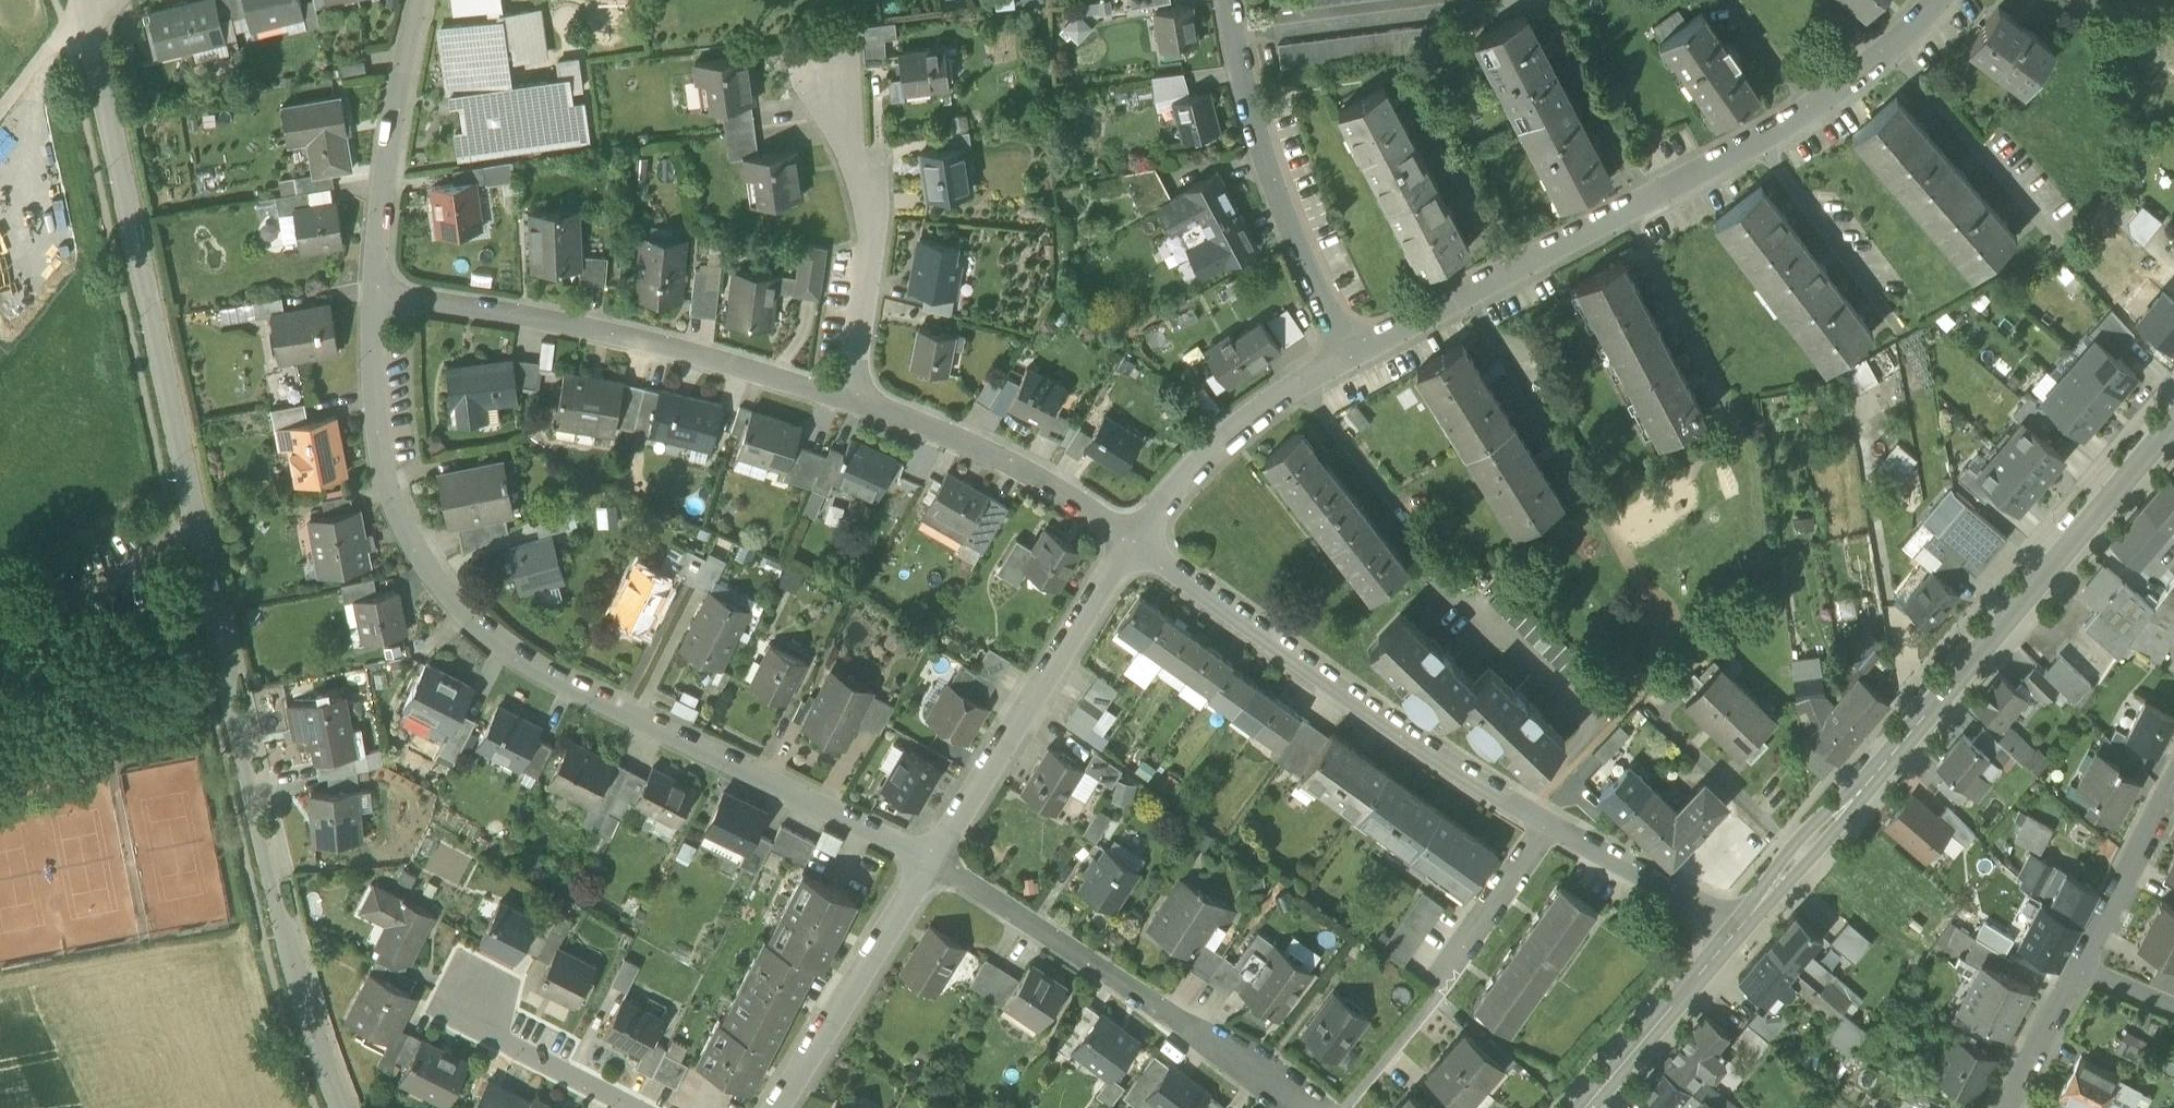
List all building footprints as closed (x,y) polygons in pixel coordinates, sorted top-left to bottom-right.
[(161,55),(198,46),(197,41),(223,35),(220,21),(215,0),(199,0),(150,12),(161,55)] [(233,18),(228,0),(215,0),(220,21),(233,18)] [(233,18),(248,15),(244,0),(228,0),(233,18)] [(251,27),(303,15),(304,14),(301,2),(301,0),(244,0),(248,15),(251,27)] [(316,8),(314,0),(308,0),(301,2),(304,14),(303,15),(306,27),(320,24),(316,8)] [(502,15),(500,0),(456,0),(458,12),(489,8),(491,21),(499,20),(499,15),(502,15)] [(883,7),(900,12),(903,0),(885,0),(883,7)] [(996,9),(1015,6),(1014,0),(995,0),(996,9)] [(1171,0),(1131,0),(1132,8),(1171,2),(1171,0)] [(1271,12),(1366,0),(1270,0),(1271,12)] [(1867,12),(1877,0),(1853,0),(1867,12)] [(1111,1),(1085,4),(1086,16),(1113,13),(1111,1)] [(1156,12),(1162,50),(1197,44),(1190,6),(1156,12)] [(1968,47),(2024,89),(2054,49),(1998,7),(1968,47)] [(499,15),(499,20),(503,20),(506,46),(513,45),(515,60),(544,56),(538,10),(502,15),(499,15)] [(1477,39),(1519,121),(1567,96),(1525,14),(1477,39)] [(1715,122),(1716,123),(1758,94),(1736,63),(1740,59),(1728,41),(1723,44),(1702,14),(1660,43),(1661,44),(1666,41),(1675,53),(1670,57),(1671,58),(1674,56),(1708,105),(1705,107),(1706,108),(1711,105),(1720,118),(1715,122)] [(1093,29),(1078,15),(1059,34),(1067,41),(1071,37),(1079,44),(1093,29)] [(512,87),(506,46),(503,20),(499,20),(491,21),(441,28),(452,105),(471,102),(473,112),(464,113),(467,131),(456,132),(459,156),(589,138),(584,102),(571,104),(569,90),(582,88),(578,59),(558,62),(561,80),(512,87)] [(895,22),(862,25),(864,39),(886,38),(897,37),(895,22)] [(1278,44),(1281,68),(1442,49),(1439,25),(1278,44)] [(197,41),(198,46),(225,40),(223,35),(197,41)] [(864,39),(865,65),(887,64),(886,38),(864,39)] [(930,87),(931,91),(949,88),(944,48),(899,54),(902,79),(904,91),(930,87)] [(707,81),(710,108),(726,106),(754,102),(747,55),(695,62),(698,82),(707,81)] [(339,65),(342,77),(367,73),(365,60),(339,65)] [(1153,77),(1156,102),(1189,93),(1184,73),(1153,77)] [(904,91),(902,79),(889,81),(892,103),(905,101),(904,91)] [(702,109),(710,108),(707,81),(698,82),(702,109)] [(1338,110),(1423,271),(1469,247),(1384,86),(1338,110)] [(1176,106),(1185,140),(1218,132),(1207,92),(1191,97),(1175,101),(1176,106)] [(1189,93),(1156,102),(1159,111),(1176,106),(1175,101),(1191,97),(1189,93)] [(314,173),(314,175),(333,172),(352,169),(346,135),(348,134),(342,96),(280,106),(286,144),(292,143),(291,142),(309,139),(314,173)] [(1610,178),(1567,96),(1519,121),(1562,203),(1610,178)] [(1853,135),(1898,187),(1941,149),(1897,98),(1853,135)] [(726,106),(730,132),(757,128),(754,102),(726,106)] [(950,134),(969,130),(967,112),(948,115),(950,134)] [(761,154),(757,128),(730,132),(734,158),(743,156),(761,154)] [(936,136),(938,150),(966,145),(972,145),(969,130),(950,134),(936,136)] [(920,153),(927,199),(964,193),(960,162),(968,161),(966,145),(938,150),(920,153)] [(755,176),(759,203),(802,197),(795,149),(761,154),(743,156),(746,177),(755,176)] [(1898,187),(1942,237),(1985,200),(1941,149),(1898,187)] [(647,178),(649,159),(634,157),(633,177),(647,178)] [(972,192),(968,161),(960,162),(964,193),(972,192)] [(513,162),(483,166),(485,183),(503,180),(514,179),(513,162)] [(453,170),(455,185),(475,182),(475,184),(485,183),(483,166),(453,170)] [(1128,172),(1148,209),(1156,204),(1170,196),(1155,168),(1128,172)] [(294,176),(297,192),(309,190),(335,185),(333,172),(314,175),(314,173),(294,176)] [(1185,226),(1195,246),(1242,220),(1217,173),(1186,190),(1188,193),(1173,201),(1159,209),(1172,233),(1185,226)] [(750,204),(759,203),(755,176),(746,177),(750,204)] [(515,203),(514,179),(503,180),(503,204),(515,203)] [(433,188),(439,234),(481,228),(475,184),(475,182),(455,185),(433,188)] [(1718,220),(1828,364),(1872,332),(1762,187),(1718,220)] [(311,206),(309,190),(297,192),(276,195),(279,213),(294,210),(294,209),(311,206)] [(1159,209),(1173,201),(1170,196),(1156,204),(1159,209)] [(1999,216),(1985,200),(1942,237),(1973,273),(2016,236),(1999,216)] [(294,210),(300,248),(344,241),(337,202),(311,206),(294,209),(294,210)] [(2130,234),(2143,245),(2162,222),(2142,205),(2128,221),(2130,234)] [(528,212),(531,271),(563,269),(563,263),(580,263),(581,268),(583,268),(583,256),(580,209),(578,210),(578,215),(561,216),(560,210),(528,212)] [(1178,231),(1202,276),(1256,247),(1242,220),(1195,246),(1185,226),(1172,233),(1172,234),(1178,231)] [(650,237),(672,239),(673,227),(651,225),(650,237)] [(641,296),(681,300),(686,240),(672,239),(650,237),(642,236),(640,253),(645,253),(641,296)] [(926,294),(953,299),(960,264),(954,263),(957,246),(920,239),(910,291),(926,294)] [(805,278),(800,278),(798,293),(819,296),(826,246),(804,243),(802,257),(808,258),(805,278)] [(710,246),(708,264),(722,265),(724,248),(710,246)] [(580,283),(606,285),(608,258),(583,256),(583,268),(581,268),(580,283)] [(802,257),(800,278),(805,278),(808,258),(802,257)] [(1576,285),(1659,441),(1705,416),(1623,260),(1576,285)] [(707,285),(719,287),(722,265),(708,264),(701,263),(700,269),(708,270),(707,285)] [(2074,276),(2064,266),(2056,273),(2066,283),(2074,276)] [(2162,291),(2173,302),(2173,278),(2159,266),(2148,279),(2162,291)] [(690,314),(716,317),(719,287),(707,285),(708,270),(700,269),(695,269),(690,314)] [(729,322),(772,327),(776,291),(778,275),(735,270),(729,322)] [(776,291),(798,293),(800,278),(778,275),(776,291)] [(1246,294),(1239,280),(1225,288),(1233,301),(1246,294)] [(2162,291),(2137,321),(2171,349),(2173,346),(2173,302),(2162,291)] [(923,308),(950,316),(953,299),(926,294),(923,308)] [(255,300),(258,317),(271,315),(271,313),(286,311),(283,295),(255,300)] [(271,315),(279,361),(340,351),(332,303),(286,311),(271,313),(271,315)] [(1199,319),(1193,308),(1170,320),(1176,332),(1199,319)] [(1268,322),(1285,347),(1304,333),(1288,309),(1268,322)] [(2099,325),(2125,348),(2135,336),(2111,310),(2099,325)] [(1242,334),(1258,357),(1264,353),(1268,358),(1281,349),(1261,321),(1242,334)] [(2097,340),(2116,357),(2125,348),(2099,325),(2089,336),(2096,342),(2097,340)] [(912,366),(946,373),(954,334),(919,328),(912,366)] [(1204,352),(1217,369),(1217,370),(1223,366),(1233,382),(1262,362),(1258,357),(1242,334),(1233,340),(1230,334),(1204,352)] [(2077,358),(2119,394),(2136,375),(2116,357),(2097,340),(2096,342),(2080,359),(2078,357),(2077,358)] [(542,341),(539,364),(539,368),(553,370),(557,343),(542,341)] [(1465,451),(1468,449),(1512,422),(1461,342),(1417,370),(1425,381),(1428,379),(1440,397),(1436,400),(1459,435),(1456,437),(1465,451)] [(1262,362),(1268,358),(1264,353),(1258,357),(1262,362)] [(2058,380),(2100,416),(2101,416),(2099,414),(2116,393),(2118,395),(2119,394),(2077,358),(2058,380)] [(449,366),(454,422),(477,419),(475,403),(487,402),(515,399),(514,389),(511,360),(449,366)] [(514,389),(536,392),(539,368),(539,364),(511,360),(514,389)] [(1879,382),(1866,360),(1845,372),(1858,394),(1879,382)] [(1218,392),(1233,382),(1223,366),(1217,370),(1217,369),(1207,376),(1218,392)] [(1024,412),(1042,422),(1049,408),(1052,410),(1064,386),(1027,367),(1019,382),(1009,403),(1025,411),(1024,412)] [(595,430),(614,434),(615,427),(623,383),(623,382),(564,372),(556,424),(558,425),(578,428),(579,428),(580,422),(596,425),(595,430)] [(1002,386),(989,406),(1003,413),(1009,403),(1019,382),(1008,376),(1002,386)] [(989,406),(1002,386),(988,378),(976,398),(989,407),(989,406)] [(1186,393),(1197,402),(1207,389),(1196,380),(1186,393)] [(2060,383),(2045,401),(2044,402),(2060,416),(2083,436),(2100,416),(2058,380),(2058,381),(2060,383)] [(615,427),(635,431),(645,388),(627,384),(623,383),(615,427)] [(661,392),(645,388),(635,431),(651,435),(661,392)] [(693,445),(711,449),(721,404),(661,390),(661,392),(651,435),(693,445)] [(1217,402),(1209,392),(1198,401),(1207,411),(1217,402)] [(2035,392),(2025,403),(2051,426),(2060,416),(2044,402),(2045,401),(2035,392)] [(271,408),(275,428),(288,426),(288,424),(308,421),(304,401),(271,408)] [(475,403),(477,419),(488,419),(487,402),(475,403)] [(1212,408),(1215,413),(1221,408),(1218,403),(1212,408)] [(2041,438),(2051,426),(2025,403),(2014,416),(2022,423),(2022,422),(2041,438)] [(730,434),(744,439),(753,412),(739,408),(730,434)] [(1038,430),(1062,442),(1073,420),(1052,410),(1049,408),(1042,422),(1038,430)] [(787,470),(789,471),(797,446),(803,429),(753,412),(744,439),(739,454),(771,465),(787,470)] [(288,426),(299,480),(344,472),(337,436),(340,435),(336,415),(308,421),(288,424),(288,426)] [(1086,446),(1123,469),(1142,439),(1104,415),(1091,435),(1085,445),(1086,446)] [(1073,420),(1062,442),(1068,445),(1079,427),(1081,424),(1073,420)] [(1563,502),(1512,422),(1468,449),(1476,462),(1479,460),(1491,479),(1488,481),(1510,516),(1514,514),(1522,525),(1517,528),(1519,530),(1563,502)] [(2002,450),(2039,483),(2048,472),(2050,473),(2064,458),(2041,438),(2022,422),(2022,423),(2011,435),(2013,437),(2002,450)] [(578,428),(558,425),(556,437),(576,440),(578,428)] [(1065,450),(1078,458),(1086,446),(1085,445),(1091,435),(1079,427),(1068,445),(1065,450)] [(1300,431),(1297,433),(1308,447),(1311,445),(1300,431)] [(1361,514),(1351,501),(1354,498),(1311,445),(1308,447),(1297,433),(1265,459),(1298,501),(1301,499),(1312,513),(1309,515),(1351,568),(1354,566),(1366,580),(1363,583),(1372,594),(1407,566),(1375,525),(1364,512),(1361,514)] [(834,480),(879,500),(896,459),(852,440),(845,456),(834,480)] [(1874,472),(1894,488),(1917,460),(1898,444),(1874,472)] [(711,449),(693,445),(691,458),(708,462),(711,449)] [(784,480),(812,489),(827,456),(797,446),(789,471),(787,470),(784,480)] [(830,449),(827,456),(812,489),(828,496),(834,480),(845,456),(830,449)] [(1995,491),(2018,511),(2032,495),(2030,493),(2039,483),(2002,450),(1990,463),(1988,462),(1978,474),(1977,475),(1995,491)] [(771,465),(739,454),(735,469),(766,479),(771,465)] [(1978,474),(1988,462),(1978,454),(1968,465),(1970,467),(1978,474)] [(441,471),(451,523),(458,522),(504,512),(511,511),(505,484),(508,484),(506,474),(503,474),(500,460),(441,471)] [(1977,475),(1978,474),(1970,467),(1958,480),(1985,503),(1995,491),(1977,475)] [(925,511),(944,522),(965,534),(966,534),(971,526),(988,496),(947,472),(925,511)] [(2173,524),(2173,479),(2168,475),(2143,505),(2169,531),(2173,524)] [(828,496),(812,489),(803,511),(818,517),(828,496)] [(1933,571),(1945,582),(1946,582),(1966,558),(1979,570),(2007,538),(1949,490),(1902,545),(1932,571),(1933,571)] [(322,498),(325,514),(353,508),(350,492),(322,498)] [(971,526),(991,538),(1009,508),(988,496),(971,526)] [(535,516),(541,537),(579,526),(571,498),(535,516)] [(1364,512),(1354,498),(1351,501),(1361,514),(1364,512)] [(1298,501),(1309,515),(1312,513),(1301,499),(1298,501)] [(618,505),(598,506),(600,526),(619,525),(618,505)] [(2148,554),(2169,531),(2143,505),(2111,542),(2129,558),(2138,566),(2148,554)] [(311,516),(322,572),(368,563),(365,546),(373,545),(370,532),(363,533),(358,507),(353,508),(325,514),(311,516)] [(921,516),(941,528),(944,522),(925,511),(921,516)] [(458,522),(464,552),(508,530),(504,512),(458,522)] [(962,539),(965,534),(944,522),(941,528),(962,539)] [(991,538),(971,526),(966,534),(965,534),(962,539),(983,552),(991,538)] [(1027,570),(1055,586),(1077,548),(1044,528),(1033,548),(1016,538),(1001,564),(1023,577),(1027,570)] [(509,548),(521,592),(536,588),(559,581),(564,580),(552,536),(509,548)] [(672,573),(683,552),(672,547),(662,568),(672,573)] [(693,585),(695,580),(706,558),(685,548),(683,552),(672,573),(672,574),(693,585)] [(707,556),(706,558),(695,580),(711,587),(723,564),(707,556)] [(612,611),(647,628),(671,580),(636,563),(612,611)] [(806,574),(786,564),(777,582),(797,592),(806,574)] [(1354,566),(1351,568),(1363,583),(1366,580),(1354,566)] [(2083,626),(2118,657),(2127,643),(2145,620),(2154,608),(2114,575),(2105,567),(2085,590),(2083,594),(2084,598),(2098,609),(2083,626)] [(1903,606),(1930,628),(1954,600),(1949,595),(1954,589),(1946,582),(1945,582),(1933,571),(1932,571),(1903,606)] [(341,583),(344,601),(357,598),(357,597),(377,593),(374,577),(341,583)] [(564,600),(559,581),(536,588),(542,606),(564,600)] [(2145,620),(2173,636),(2173,581),(2154,608),(2145,620)] [(1489,602),(1498,610),(1514,594),(1505,585),(1489,602)] [(357,598),(366,640),(404,632),(396,589),(377,593),(357,597),(357,598)] [(1960,593),(1954,589),(1949,595),(1954,600),(1960,593)] [(710,592),(697,619),(735,638),(748,611),(710,592)] [(1523,602),(1514,594),(1498,610),(1507,619),(1523,602)] [(1141,644),(1145,640),(1163,613),(1140,597),(1122,622),(1134,631),(1130,635),(1141,644)] [(1531,611),(1523,602),(1507,619),(1515,627),(1531,611)] [(1540,619),(1531,611),(1515,627),(1524,635),(1540,619)] [(1165,660),(1168,656),(1186,629),(1163,613),(1145,640),(1156,648),(1152,652),(1165,660)] [(1443,721),(1458,705),(1476,685),(1475,684),(1451,661),(1452,660),(1443,651),(1442,652),(1401,613),(1379,636),(1381,638),(1369,650),(1443,721)] [(721,667),(735,638),(697,619),(682,648),(721,667)] [(1549,627),(1540,619),(1524,635),(1533,644),(1549,627)] [(2173,638),(2173,636),(2145,620),(2127,643),(2159,662),(2173,638)] [(1112,637),(1135,653),(1141,644),(1130,635),(1134,631),(1122,622),(1118,628),(1119,628),(1112,637)] [(917,635),(896,623),(884,643),(904,656),(917,635)] [(1557,636),(1549,627),(1533,644),(1541,652),(1557,636)] [(1847,654),(1859,664),(1880,638),(1867,628),(1847,654)] [(1188,677),(1191,672),(1210,646),(1186,629),(1168,656),(1179,664),(1176,668),(1188,677)] [(1566,644),(1557,636),(1541,652),(1550,660),(1566,644)] [(1155,674),(1165,660),(1152,652),(1156,648),(1145,640),(1141,644),(1135,653),(1132,658),(1155,674)] [(753,683),(788,699),(806,661),(772,644),(753,683)] [(1575,652),(1566,644),(1550,660),(1559,669),(1575,652)] [(1211,693),(1212,692),(1231,665),(1233,662),(1210,646),(1191,672),(1202,680),(1199,684),(1211,693)] [(990,647),(976,671),(997,683),(1010,659),(990,647)] [(1791,656),(1793,678),(1821,675),(1820,660),(1809,654),(1791,656)] [(2059,687),(2081,709),(2095,688),(2059,654),(2044,672),(2059,687)] [(449,730),(451,731),(460,714),(473,688),(426,663),(404,706),(405,707),(408,702),(434,716),(431,721),(449,730)] [(950,685),(963,693),(970,681),(976,671),(963,663),(950,685)] [(2022,679),(2045,702),(2059,687),(2044,672),(2036,664),(2022,679)] [(1232,713),(1235,708),(1254,682),(1231,665),(1212,692),(1223,700),(1220,704),(1232,713)] [(1703,682),(1686,699),(1685,700),(1700,715),(1701,714),(1726,738),(1725,739),(1740,754),(1741,753),(1758,735),(1774,719),(1719,665),(1703,682)] [(830,671),(872,692),(873,688),(832,668),(830,671)] [(1490,668),(1475,684),(1476,685),(1458,705),(1529,774),(1541,762),(1543,764),(1565,741),(1524,701),(1525,700),(1516,691),(1515,692),(1490,668)] [(1600,677),(1592,669),(1576,685),(1584,694),(1600,677)] [(803,726),(844,746),(859,718),(871,693),(872,692),(830,671),(814,705),(804,725),(803,726)] [(976,671),(970,681),(991,694),(997,683),(976,671)] [(1676,690),(1686,699),(1703,682),(1693,672),(1676,690)] [(1972,705),(2000,729),(2027,698),(1999,674),(1972,705)] [(1099,675),(1092,685),(1111,699),(1118,689),(1099,675)] [(1831,703),(1824,698),(1821,675),(1793,678),(1799,725),(1810,735),(1835,706),(1831,703)] [(1829,678),(1821,675),(1824,698),(1830,687),(1829,678)] [(1860,677),(1835,706),(1866,733),(1890,704),(1860,677)] [(984,705),(991,694),(970,681),(963,693),(984,705)] [(1255,729),(1258,725),(1277,699),(1254,682),(1235,708),(1246,716),(1243,720),(1255,729)] [(930,718),(967,740),(987,707),(984,705),(963,693),(950,685),(945,692),(933,712),(930,718)] [(1105,708),(1111,699),(1092,685),(1085,694),(1105,708)] [(922,706),(933,712),(945,692),(934,686),(922,706)] [(859,718),(881,729),(895,706),(871,693),(859,718)] [(309,726),(315,761),(326,759),(351,755),(350,754),(346,728),(348,728),(342,694),(289,703),(293,729),(309,726)] [(1098,717),(1105,708),(1085,694),(1079,703),(1098,717)] [(671,710),(693,721),(699,709),(676,698),(670,709),(671,710)] [(792,719),(804,725),(814,705),(802,699),(792,719)] [(1300,715),(1277,699),(1258,725),(1269,733),(1266,737),(1277,745),(1278,746),(1300,715)] [(2156,751),(2173,718),(2173,716),(2144,700),(2126,734),(2125,735),(2144,744),(2156,751)] [(405,707),(431,721),(434,716),(408,702),(405,707)] [(1092,726),(1098,717),(1079,703),(1072,713),(1092,727),(1092,726)] [(521,763),(522,764),(536,735),(541,727),(498,705),(478,744),(492,752),(493,749),(521,763)] [(1841,761),(1866,733),(1835,706),(1810,735),(1826,749),(1841,761)] [(1085,736),(1092,727),(1072,713),(1065,722),(1085,736)] [(438,751),(456,760),(475,722),(460,714),(451,731),(449,730),(438,751)] [(1329,736),(1311,723),(1300,715),(1278,746),(1277,745),(1271,754),(1272,755),(1283,762),(1301,775),(1329,736)] [(1802,748),(1816,760),(1826,749),(1810,735),(1799,725),(1802,748)] [(1085,736),(1096,744),(1103,734),(1092,726),(1092,727),(1085,736)] [(1988,757),(2000,768),(2012,754),(1998,741),(1984,727),(1971,741),(1989,756),(1988,757)] [(2115,728),(2110,738),(2134,762),(2144,744),(2125,735),(2126,734),(2115,728)] [(1329,736),(1301,775),(1318,787),(1356,814),(1387,772),(1332,732),(1329,736)] [(2012,754),(2029,770),(2036,763),(2005,733),(1998,741),(2012,754)] [(1103,734),(1096,744),(1102,748),(1109,738),(1103,734)] [(520,766),(538,775),(554,744),(536,735),(522,764),(521,763),(520,766)] [(1593,752),(1604,762),(1620,745),(1610,735),(1593,752)] [(1741,753),(1751,762),(1768,744),(1758,735),(1741,753)] [(1947,775),(1962,787),(1977,770),(1988,757),(1989,756),(1971,741),(1964,735),(1937,766),(1947,775)] [(2127,775),(2134,762),(2110,738),(2102,754),(2118,763),(2115,769),(2127,775)] [(550,780),(593,802),(607,775),(610,770),(613,763),(570,741),(550,780)] [(881,765),(892,772),(906,749),(895,742),(881,765)] [(1021,792),(1057,814),(1085,769),(1084,769),(1049,747),(1021,792)] [(883,788),(918,808),(940,769),(906,749),(892,772),(883,788)] [(1085,769),(1112,786),(1123,769),(1095,750),(1084,769),(1085,769)] [(2091,805),(2116,819),(2137,780),(2127,775),(2115,769),(2118,763),(2102,754),(2095,750),(2077,785),(2096,796),(2091,805)] [(326,759),(329,775),(355,769),(352,754),(350,754),(351,755),(326,759)] [(674,823),(677,824),(696,788),(679,780),(677,783),(663,776),(665,772),(653,766),(642,786),(634,802),(660,816),(662,812),(676,819),(674,823)] [(1599,796),(1621,817),(1651,786),(1639,774),(1636,777),(1626,768),(1599,796)] [(357,788),(355,769),(329,775),(330,789),(350,787),(350,789),(357,788)] [(607,815),(608,813),(626,778),(610,770),(607,775),(611,776),(597,804),(595,808),(607,815)] [(1990,780),(1977,770),(1962,787),(1967,792),(1975,798),(1990,780)] [(679,780),(665,772),(663,776),(677,783),(679,780)] [(1410,853),(1410,854),(1442,811),(1387,772),(1356,814),(1357,815),(1359,813),(1374,824),(1372,826),(1396,843),(1397,841),(1411,851),(1410,853)] [(593,802),(597,804),(611,776),(607,775),(593,802)] [(1313,794),(1318,787),(1301,775),(1296,782),(1313,794)] [(1938,786),(1958,803),(1967,792),(1962,787),(1947,775),(1938,786)] [(642,786),(626,778),(608,813),(620,819),(629,800),(634,802),(642,786)] [(582,821),(599,830),(607,815),(595,808),(597,804),(593,802),(550,780),(548,785),(590,807),(582,821)] [(1130,800),(1130,781),(1117,780),(1117,800),(1130,800)] [(1704,782),(1677,810),(1678,811),(1651,839),(1673,860),(1695,836),(1697,837),(1705,828),(1704,827),(1727,803),(1704,782)] [(1677,810),(1651,786),(1621,817),(1647,842),(1648,842),(1651,839),(1678,811),(1677,810)] [(311,791),(316,842),(362,837),(359,807),(352,808),(350,789),(350,787),(330,789),(311,791)] [(747,850),(748,851),(758,833),(767,814),(728,794),(709,831),(747,850)] [(1886,826),(1925,859),(1949,831),(1951,829),(1938,818),(1912,795),(1886,826)] [(1949,831),(1966,845),(1975,835),(1947,807),(1938,818),(1951,829),(1949,831)] [(1082,835),(1096,843),(1112,817),(1098,809),(1082,835)] [(1496,850),(1442,811),(1410,854),(1411,854),(1413,852),(1428,863),(1426,865),(1450,881),(1451,880),(1466,890),(1464,892),(1465,893),(1496,850)] [(660,816),(674,823),(676,819),(662,812),(660,816)] [(608,813),(607,815),(599,830),(611,836),(620,819),(608,813)] [(2032,853),(2036,855),(2042,859),(2056,835),(2030,821),(2016,845),(2032,853)] [(805,866),(816,844),(817,842),(782,824),(774,841),(770,848),(805,866)] [(824,829),(817,842),(816,844),(836,854),(844,839),(824,829)] [(758,871),(770,848),(774,841),(758,833),(748,851),(747,850),(741,862),(758,871)] [(1669,863),(1673,860),(1651,839),(1648,842),(1669,863)] [(1082,888),(1113,909),(1138,870),(1107,849),(1099,861),(1096,858),(1086,873),(1090,875),(1082,888)] [(2024,869),(2028,872),(2036,855),(2032,853),(2024,869)] [(2021,887),(2036,895),(2053,864),(2042,859),(2036,855),(2028,872),(2021,887)] [(2165,873),(2173,878),(2173,857),(2165,873)] [(2036,895),(2048,905),(2065,871),(2053,864),(2036,895)] [(2065,871),(2048,905),(2080,922),(2098,889),(2065,871)] [(771,939),(771,940),(771,941),(814,962),(813,963),(821,967),(822,966),(821,965),(855,900),(855,901),(856,899),(805,873),(804,875),(808,877),(775,941),(771,939)] [(808,877),(804,875),(771,939),(775,941),(808,877)] [(1192,957),(1193,958),(1204,942),(1216,923),(1228,930),(1238,914),(1182,878),(1149,929),(1192,957)] [(361,911),(388,924),(391,917),(371,907),(381,887),(374,883),(361,911)] [(1560,884),(1514,949),(1551,975),(1597,910),(1560,884)] [(410,963),(411,963),(435,914),(406,899),(407,896),(403,894),(402,897),(381,887),(371,907),(391,917),(388,924),(377,946),(383,949),(410,963)] [(1381,951),(1403,966),(1445,907),(1424,891),(1381,951)] [(2149,924),(2173,936),(2173,907),(2161,901),(2149,924)] [(506,947),(519,954),(521,949),(536,921),(534,920),(500,902),(480,940),(487,944),(503,953),(506,947)] [(2058,964),(2080,923),(2041,902),(2019,943),(2058,964)] [(537,957),(538,955),(559,914),(542,905),(534,920),(536,921),(521,949),(537,957)] [(1831,972),(1809,952),(1822,937),(1795,912),(1766,944),(1800,974),(1817,988),(1826,977),(1831,972)] [(572,921),(559,914),(538,955),(550,961),(557,949),(558,949),(572,921)] [(1976,937),(2004,954),(2014,938),(1986,921),(1976,937)] [(1871,944),(1847,922),(1831,941),(1855,963),(1871,944)] [(2149,924),(2137,946),(2162,960),(2173,966),(2173,936),(2149,924)] [(903,974),(934,993),(963,946),(932,926),(903,974)] [(1235,964),(1245,972),(1252,977),(1276,944),(1259,931),(1235,964)] [(1982,961),(2006,974),(2013,960),(1975,937),(1964,960),(1979,968),(1982,961)] [(772,1044),(813,963),(814,962),(771,941),(771,940),(768,938),(766,940),(770,942),(729,1022),(726,1020),(725,1021),(725,1022),(772,1046),(772,1045),(772,1044)] [(770,942),(766,940),(726,1020),(729,1022),(770,942)] [(1186,966),(1208,980),(1225,956),(1204,942),(1193,958),(1192,957),(1186,966)] [(1312,970),(1276,944),(1252,977),(1245,972),(1235,987),(1278,1018),(1312,970)] [(1792,984),(1800,974),(1766,944),(1738,976),(1766,1001),(1777,989),(1783,995),(1787,996),(1790,996),(1793,993),(1794,991),(1794,987),(1794,985),(1792,984)] [(516,959),(519,954),(506,947),(503,953),(516,959)] [(378,960),(404,974),(410,963),(383,949),(378,960)] [(539,984),(576,1004),(592,975),(574,966),(577,959),(558,949),(557,949),(550,961),(539,984)] [(1511,1031),(1551,975),(1514,949),(1474,1005),(1511,1031)] [(1235,964),(1225,956),(1208,980),(1229,995),(1235,987),(1245,972),(1235,964)] [(595,969),(577,959),(574,966),(592,975),(595,969)] [(971,985),(984,994),(1000,968),(986,960),(971,985)] [(2173,992),(2173,966),(2162,960),(2151,982),(2173,992)] [(1991,1025),(2005,1033),(2029,986),(2006,974),(1982,961),(1979,968),(1974,976),(1979,979),(1962,1010),(1991,1025)] [(610,988),(625,996),(638,970),(623,962),(610,988)] [(1008,1002),(1042,1025),(1066,989),(1030,965),(1020,981),(1006,1001),(1008,1002)] [(1020,981),(1000,968),(984,994),(1004,1007),(1008,1002),(1006,1001),(1020,981)] [(390,1040),(391,1041),(398,1027),(408,1009),(403,1006),(410,991),(371,971),(347,1018),(390,1040)] [(1852,1000),(1843,1010),(1850,1016),(1863,999),(1832,971),(1831,972),(1826,977),(1852,1000)] [(1794,985),(1834,1020),(1843,1010),(1817,988),(1800,974),(1792,984),(1794,985)] [(1826,977),(1817,988),(1843,1010),(1852,1000),(1826,977)] [(1302,1035),(1336,1061),(1368,1019),(1334,993),(1302,1035)] [(643,1053),(645,1053),(651,1041),(663,1019),(624,999),(606,1033),(618,1039),(615,1043),(628,1050),(630,1046),(643,1053)] [(1057,1047),(1069,1057),(1075,1049),(1074,1049),(1100,1013),(1086,1002),(1057,1047)] [(1757,1011),(1747,1023),(1769,1042),(1789,1018),(1771,1003),(1762,1015),(1757,1011)] [(1850,1016),(1843,1010),(1834,1020),(1835,1021),(1846,1031),(1837,1041),(1851,1053),(1867,1031),(1850,1016)] [(1955,1024),(1984,1039),(1991,1025),(1962,1010),(1955,1024)] [(1075,1049),(1113,1077),(1138,1042),(1100,1013),(1074,1049),(1075,1049)] [(1719,1049),(1717,1047),(1714,1044),(1725,1032),(1706,1016),(1661,1068),(1687,1089),(1689,1090),(1699,1078),(1704,1073),(1708,1076),(1715,1077),(1725,1065),(1724,1059),(1720,1055),(1724,1050),(1721,1047),(1719,1049)] [(771,1046),(772,1046),(725,1022),(725,1021),(721,1019),(720,1021),(724,1023),(703,1063),(700,1061),(699,1063),(750,1088),(750,1087),(771,1046)] [(724,1023),(720,1021),(700,1061),(703,1063),(724,1023)] [(1846,1031),(1835,1021),(1826,1032),(1837,1041),(1846,1031)] [(1753,1062),(1769,1042),(1747,1023),(1731,1043),(1753,1062)] [(391,1071),(397,1059),(410,1033),(398,1027),(391,1041),(390,1040),(378,1064),(391,1071)] [(2117,1051),(2137,1058),(2144,1036),(2124,1029),(2117,1051)] [(1464,1032),(1446,1053),(1483,1086),(1502,1065),(1480,1046),(1464,1032)] [(1728,1035),(1725,1032),(1714,1044),(1717,1047),(1728,1035)] [(420,1039),(410,1033),(397,1059),(407,1064),(420,1039)] [(1502,1065),(1508,1070),(1516,1060),(1489,1036),(1480,1046),(1502,1065)] [(1934,1073),(1975,1095),(1994,1059),(1953,1037),(1934,1073)] [(431,1095),(447,1103),(467,1063),(450,1054),(449,1056),(436,1049),(437,1047),(420,1039),(407,1064),(400,1079),(403,1074),(416,1081),(434,1090),(431,1095)] [(636,1068),(653,1076),(665,1053),(667,1049),(651,1041),(645,1053),(643,1053),(636,1068)] [(450,1054),(437,1047),(436,1049),(449,1056),(450,1054)] [(689,1065),(665,1053),(653,1076),(677,1089),(689,1065)] [(1465,1107),(1483,1086),(1446,1053),(1427,1074),(1443,1088),(1464,1107),(1465,1107)] [(1123,1096),(1137,1107),(1154,1083),(1155,1084),(1169,1066),(1154,1054),(1123,1096)] [(2069,1078),(2127,1107),(2130,1107),(2139,1090),(2118,1079),(2119,1077),(2103,1069),(2102,1071),(2079,1058),(2069,1078)] [(1155,1084),(1147,1095),(1161,1105),(1165,1107),(1200,1107),(1209,1096),(1209,1095),(1169,1065),(1169,1066),(1155,1084)] [(1652,1107),(1673,1107),(1687,1089),(1661,1068),(1637,1096),(1652,1107)] [(400,1079),(431,1095),(434,1090),(416,1081),(403,1074),(400,1079)] [(1732,1103),(1699,1078),(1689,1090),(1702,1100),(1712,1107),(1738,1107),(1732,1103)] [(2069,1078),(2059,1097),(2071,1104),(2069,1107),(2127,1107),(2069,1078)] [(531,1103),(488,1081),(474,1107),(529,1107),(531,1103)] [(1161,1105),(1147,1095),(1155,1084),(1154,1083),(1137,1107),(1138,1107),(1158,1107),(1161,1105)] [(1922,1107),(1924,1107),(1930,1097),(1905,1084),(1899,1096),(1922,1107)] [(1443,1088),(1426,1107),(1466,1107),(1465,1107),(1464,1107),(1443,1088)] [(1702,1100),(1689,1090),(1687,1089),(1673,1107),(1695,1107),(1702,1100)] [(1398,1107),(1426,1107),(1410,1094),(1398,1107)] [(1209,1096),(1200,1107),(1224,1107),(1209,1096)] [(531,1103),(529,1107),(555,1107),(534,1097),(531,1103)] [(1702,1100),(1695,1107),(1712,1107),(1702,1100)]
